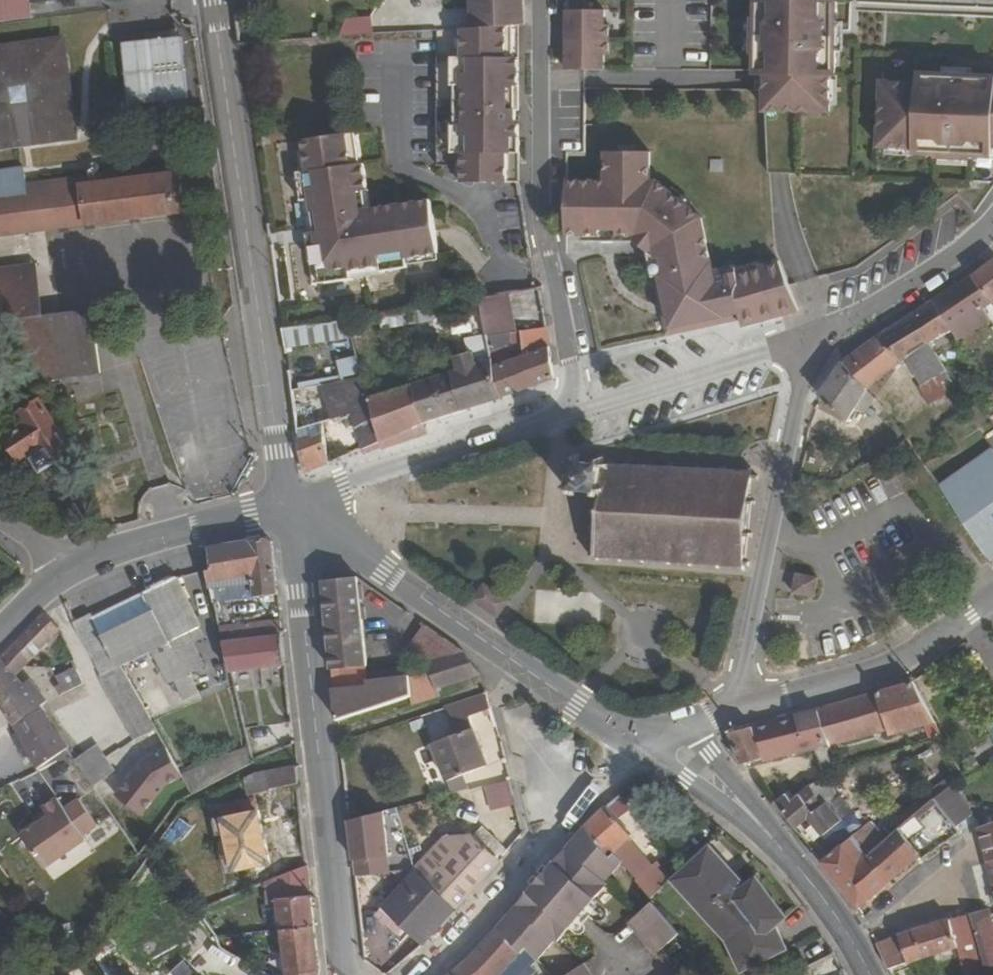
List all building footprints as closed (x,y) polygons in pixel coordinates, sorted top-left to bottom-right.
[(31,2),(31,0),(0,0),(0,21),(33,17),(31,2)] [(525,7),(525,0),(472,0),(473,10),(525,7)] [(765,89),(765,99),(831,107),(831,75),(836,75),(837,0),(756,0),(755,74),(765,74),(765,89)] [(525,7),(473,10),(474,26),(522,25),(526,25),(525,7)] [(568,9),(569,68),(605,68),(605,53),(610,53),(610,23),(605,24),(605,9),(568,9)] [(347,17),(340,34),(374,33),(371,14),(370,15),(347,17)] [(137,70),(182,63),(177,25),(131,32),(137,70)] [(474,26),(438,28),(439,165),(464,166),(464,182),(522,183),(522,124),(515,124),(516,110),(521,110),(522,25),(474,26)] [(32,132),(33,141),(65,137),(53,40),(0,47),(0,146),(19,144),(17,135),(32,132)] [(917,82),(882,80),(881,112),(934,118),(940,73),(918,72),(917,82)] [(940,73),(934,118),(881,112),(879,145),(914,147),(914,152),(992,156),(992,76),(940,73)] [(766,110),(831,110),(831,107),(765,99),(766,110)] [(408,269),(407,259),(428,255),(420,201),(363,210),(361,192),(366,190),(364,162),(361,163),(357,130),(302,138),(307,170),(297,171),(301,201),(309,200),(316,241),(307,242),(313,285),(351,279),(350,271),(380,267),(381,272),(408,269)] [(19,144),(33,141),(32,132),(17,135),(19,144)] [(582,240),(635,240),(640,234),(643,236),(642,229),(656,218),(694,210),(657,180),(650,180),(650,150),(606,150),(606,180),(567,180),(566,232),(581,232),(582,240)] [(28,184),(26,167),(0,171),(0,233),(183,209),(177,164),(28,184)] [(428,255),(439,254),(430,199),(420,201),(428,255)] [(742,325),(799,309),(779,259),(738,271),(736,266),(713,271),(701,216),(694,210),(656,218),(642,229),(643,236),(652,243),(648,249),(653,276),(660,274),(672,326),(739,311),(741,318),(742,325)] [(640,234),(635,240),(646,248),(643,236),(640,234)] [(643,236),(646,248),(648,249),(652,243),(643,236)] [(975,274),(992,300),(992,261),(975,274)] [(101,371),(92,309),(43,315),(36,263),(0,268),(0,320),(40,378),(101,371)] [(660,274),(653,276),(666,336),(741,318),(739,311),(672,326),(660,274)] [(991,317),(984,306),(992,300),(975,274),(951,289),(934,300),(951,327),(959,337),(991,317)] [(484,312),(488,336),(508,333),(515,331),(509,293),(473,298),(476,313),(484,312)] [(903,319),(881,333),(902,361),(907,357),(929,341),(951,327),(934,300),(903,319)] [(429,305),(384,312),(386,327),(431,319),(429,305)] [(282,328),(285,349),(352,337),(347,318),(282,328)] [(555,377),(547,325),(520,330),(524,354),(493,363),(501,395),(555,377)] [(508,333),(488,336),(490,348),(511,344),(508,333)] [(868,388),(902,361),(881,333),(862,347),(844,360),(868,388)] [(490,348),(488,336),(466,341),(469,352),(454,356),(457,369),(450,371),(463,407),(501,395),(493,363),(490,348)] [(929,341),(907,357),(924,384),(921,386),(931,403),(952,389),(942,374),(947,371),(929,341)] [(338,376),(358,374),(356,356),(336,358),(338,376)] [(820,394),(848,419),(856,406),(868,388),(844,360),(833,376),(820,394)] [(424,419),(463,407),(450,371),(410,383),(424,419)] [(362,375),(341,379),(348,402),(367,396),(362,375)] [(383,438),(424,419),(410,383),(370,396),(373,406),(351,413),(361,447),(383,438)] [(868,388),(856,406),(865,412),(875,397),(868,388)] [(22,458),(33,451),(45,469),(57,461),(54,456),(72,445),(43,400),(21,414),(28,424),(9,438),(22,458)] [(304,470),(329,461),(320,422),(306,425),(304,415),(295,416),(304,470)] [(384,445),(427,432),(424,419),(383,438),(384,445)] [(988,560),(992,557),(992,448),(938,484),(988,560)] [(574,459),(567,458),(567,463),(574,464),(572,483),(566,482),(566,487),(572,487),(572,494),(576,494),(577,488),(595,490),(595,495),(599,496),(597,524),(590,523),(590,526),(596,527),(595,553),(591,555),(593,559),(598,555),(618,557),(618,561),(622,562),(622,557),(641,558),(641,563),(644,563),(644,558),(665,559),(665,567),(673,568),(673,560),(688,561),(687,567),(692,568),(692,562),(715,563),(715,569),(720,569),(721,563),(740,564),(740,572),(744,572),(745,565),(749,565),(750,561),(745,561),(748,537),(752,537),(752,532),(749,532),(751,505),(756,505),(756,500),(752,500),(752,479),(758,479),(758,475),(751,475),(752,468),(749,467),(747,472),(725,471),(725,466),(722,465),(721,470),(699,469),(699,464),(696,464),(696,468),(673,466),(673,462),(669,461),(669,467),(650,466),(651,460),(648,460),(647,465),(629,464),(629,458),(625,458),(625,464),(610,463),(610,461),(603,460),(604,454),(599,454),(598,460),(580,459),(580,453),(575,452),(574,459)] [(207,547),(211,568),(207,568),(215,601),(278,594),(277,586),(272,541),(267,539),(263,539),(207,547)] [(814,595),(817,576),(797,573),(794,592),(814,595)] [(101,634),(117,666),(153,648),(169,682),(202,666),(191,641),(202,636),(197,627),(200,626),(176,576),(143,592),(151,610),(101,634)] [(322,581),(332,670),(367,666),(358,577),(322,581)] [(52,635),(59,628),(46,612),(39,618),(52,635)] [(101,634),(91,613),(73,622),(77,632),(96,674),(117,666),(101,634)] [(52,635),(39,618),(27,630),(0,656),(0,658),(1,659),(13,676),(52,635)] [(286,664),(281,618),(221,625),(232,671),(286,664)] [(463,650),(425,624),(408,648),(426,660),(434,680),(437,690),(481,673),(463,650)] [(961,643),(955,647),(962,659),(968,654),(961,643)] [(0,660),(0,704),(14,724),(36,708),(23,690),(13,676),(1,659),(0,660)] [(96,674),(92,677),(116,731),(141,719),(117,666),(96,674)] [(334,690),(369,687),(368,682),(367,666),(332,670),(334,690)] [(78,685),(71,668),(51,678),(55,686),(60,695),(78,685)] [(410,677),(368,682),(369,687),(410,683),(410,677)] [(411,705),(440,696),(437,690),(434,680),(410,683),(408,699),(411,705)] [(814,710),(827,746),(886,730),(888,737),(923,726),(927,738),(937,735),(910,682),(813,708),(814,710)] [(337,720),(407,697),(408,699),(410,683),(369,687),(334,690),(337,720)] [(42,705),(29,686),(23,690),(36,708),(42,705)] [(55,686),(51,689),(56,697),(60,695),(55,686)] [(484,716),(492,713),(487,693),(445,707),(456,734),(433,743),(449,781),(489,764),(469,716),(482,711),(484,716)] [(65,749),(36,708),(14,724),(22,739),(36,768),(65,749)] [(779,718),(749,725),(762,759),(811,746),(822,772),(835,767),(827,746),(814,710),(779,718)] [(159,760),(141,719),(116,731),(135,771),(159,760)] [(984,725),(992,742),(992,719),(984,725)] [(739,765),(762,759),(749,725),(726,730),(732,748),(739,765)] [(80,770),(91,786),(113,771),(95,746),(73,761),(80,770)] [(174,752),(159,760),(171,787),(189,778),(174,752)] [(967,773),(976,768),(969,755),(960,760),(967,773)] [(171,787),(159,760),(140,770),(121,795),(148,816),(171,787)] [(271,788),(299,783),(297,766),(255,773),(240,781),(243,789),(248,788),(250,794),(271,791),(271,788)] [(80,770),(49,790),(64,812),(74,827),(81,823),(106,806),(91,786),(80,770)] [(9,812),(21,805),(26,815),(44,804),(26,772),(0,787),(0,817),(2,816),(9,812)] [(848,810),(835,795),(834,795),(822,776),(787,798),(782,793),(772,802),(792,827),(805,817),(819,835),(848,810)] [(484,784),(487,810),(513,807),(511,781),(484,784)] [(953,825),(968,813),(945,785),(930,797),(953,825)] [(606,805),(585,826),(609,852),(612,850),(622,861),(642,884),(641,885),(652,898),(672,878),(658,862),(654,865),(630,839),(634,836),(618,819),(630,808),(619,795),(606,805)] [(914,855),(918,859),(958,830),(953,825),(930,797),(894,827),(916,854),(914,855)] [(233,872),(270,863),(259,810),(257,808),(255,798),(220,806),(223,816),(222,820),(233,872)] [(6,823),(13,819),(9,812),(2,816),(6,823)] [(74,827),(64,812),(24,837),(50,875),(96,845),(81,823),(74,827)] [(368,840),(365,813),(348,817),(351,843),(368,840)] [(975,826),(985,861),(992,859),(992,820),(975,826)] [(879,839),(865,821),(846,837),(863,855),(879,839)] [(612,850),(609,852),(585,826),(567,847),(605,880),(622,861),(612,850)] [(914,855),(916,854),(894,827),(879,839),(863,855),(885,880),(914,855)] [(457,908),(500,861),(469,833),(447,837),(417,868),(417,873),(457,908)] [(863,855),(846,837),(818,860),(834,881),(855,906),(885,880),(863,855)] [(787,948),(777,927),(787,917),(758,877),(746,885),(731,868),(710,844),(672,878),(672,879),(672,880),(726,941),(741,972),(788,949),(787,948)] [(566,871),(596,896),(608,882),(605,880),(567,847),(555,861),(566,871)] [(985,861),(992,890),(992,859),(985,861)] [(553,885),(566,871),(555,861),(542,875),(553,885)] [(308,865),(274,878),(275,886),(277,898),(281,930),(315,925),(312,897),(308,865)] [(417,873),(417,868),(382,908),(423,945),(457,908),(417,873)] [(592,901),(596,896),(566,871),(553,885),(584,911),(592,901)] [(582,912),(584,911),(553,885),(542,875),(529,890),(570,926),(582,912)] [(529,890),(517,904),(556,938),(558,940),(570,926),(529,890)] [(625,922),(653,954),(681,931),(652,898),(625,922)] [(584,911),(582,912),(597,925),(600,925),(602,924),(605,922),(606,920),(607,917),(607,914),(592,901),(584,911)] [(539,957),(556,938),(517,904),(498,926),(520,952),(527,945),(539,957)] [(987,908),(968,913),(983,974),(992,974),(992,933),(987,908)] [(968,913),(953,917),(933,922),(913,928),(874,942),(886,967),(906,958),(954,945),(962,974),(983,974),(968,913)] [(206,922),(213,932),(218,929),(211,919),(206,922)] [(315,925),(281,930),(287,974),(319,974),(320,971),(318,956),(315,925)] [(520,952),(498,926),(472,952),(453,971),(457,974),(498,974),(520,952)] [(584,961),(561,974),(592,974),(584,961)]
